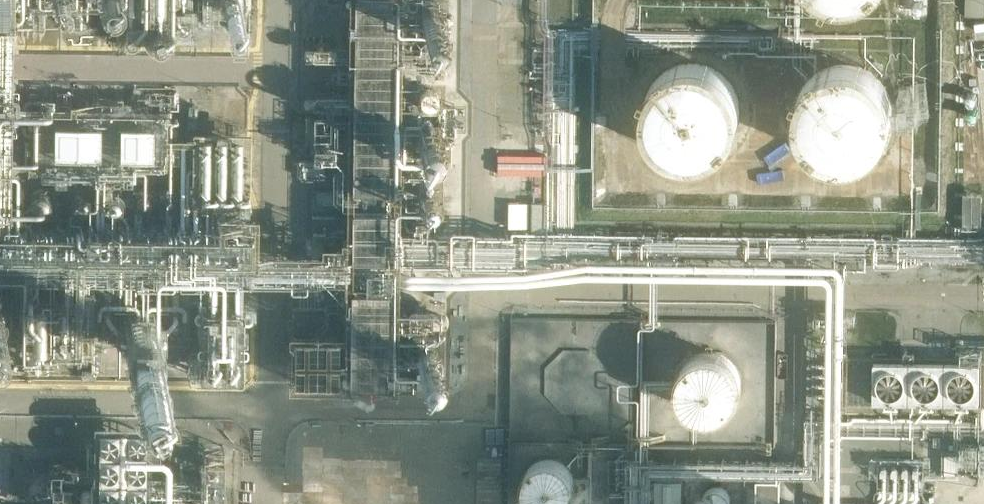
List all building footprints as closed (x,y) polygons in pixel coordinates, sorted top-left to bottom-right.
[(370,64),(383,65),(383,61),(413,62),(415,0),(373,0),(370,64)] [(739,121),(740,112),(740,104),(737,94),(733,85),(727,77),(719,70),(711,65),(701,62),(692,61),(680,62),(672,64),(664,67),(655,74),(649,81),(643,90),(640,99),(638,110),(639,120),(641,128),(645,137),(651,146),(659,152),(668,158),(677,161),(688,163),(698,162),(708,159),(716,155),(724,149),(731,142),(736,132),(739,121)] [(889,122),(890,112),(889,103),(886,93),(883,86),(876,77),(869,72),(861,67),(851,63),(842,62),(831,63),(823,65),(813,70),(806,75),(800,83),(795,91),(792,100),(790,110),(791,120),(794,130),(799,140),(804,146),(812,153),(821,158),(828,160),(838,162),(847,161),(856,159),(867,154),(875,148),(881,140),(886,131),(889,122)] [(120,94),(74,91),(72,127),(118,130),(120,94)] [(170,94),(158,94),(158,129),(170,129),(170,94)] [(975,178),(974,208),(983,209),(983,179),(975,178)] [(538,195),(538,214),(552,215),(552,195),(538,195)] [(119,332),(136,347),(198,280),(179,262),(130,315),(133,318),(119,332)] [(245,299),(227,300),(229,348),(255,347),(254,304),(246,304),(245,299)] [(301,315),(299,360),(355,363),(357,318),(301,315)] [(382,331),(365,331),(365,361),(396,360),(396,348),(382,349),(382,331)] [(641,340),(622,337),(620,349),(630,350),(627,368),(638,369),(641,340)] [(740,388),(741,381),(740,375),(738,368),(735,363),(732,358),(725,352),(719,350),(713,348),(708,347),(701,348),(695,350),(689,352),(684,357),(680,361),(676,368),(674,374),(673,381),(674,387),(676,394),(679,400),(683,405),(687,409),(692,412),(698,414),(705,415),(712,415),(718,413),(725,410),(730,406),(735,401),(738,395),(740,388)] [(545,403),(549,404),(554,382),(530,377),(522,415),(542,419),(545,403)] [(564,485),(563,476),(561,472),(557,467),(554,465),(550,462),(541,459),(534,460),(529,461),(522,466),(519,469),(516,473),(514,478),(513,484),(513,489),(514,494),(519,502),(521,503),(556,503),(559,500),(562,495),(564,490),(564,485)] [(693,463),(665,463),(665,503),(693,503),(693,463)] [(727,465),(703,501),(707,503),(732,503),(748,479),(727,465)] [(789,470),(765,469),(764,503),(788,503),(789,470)]
